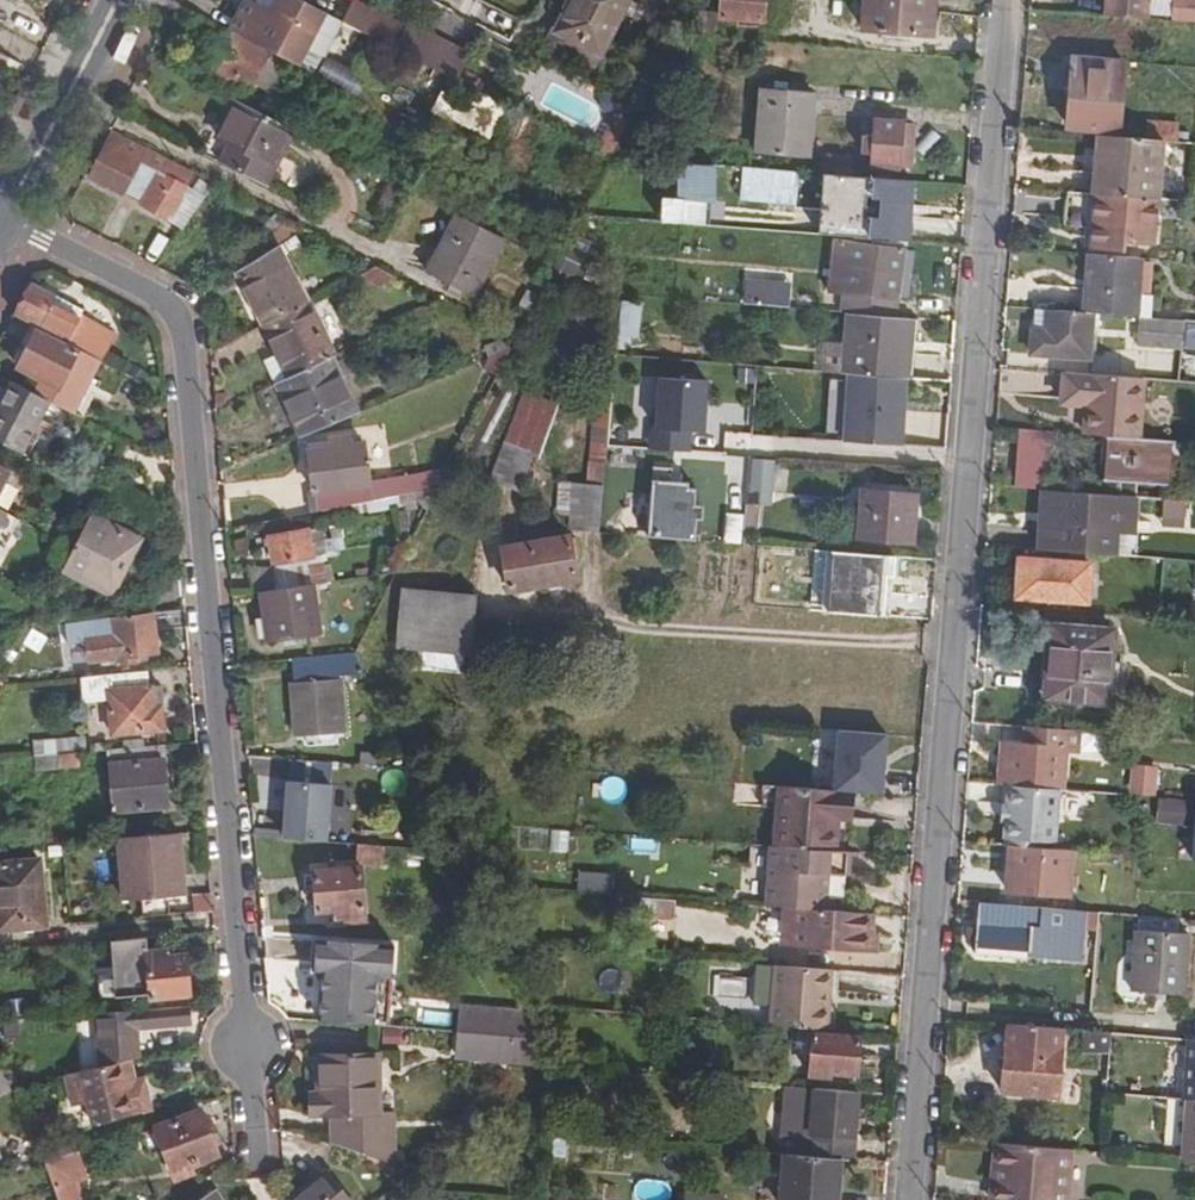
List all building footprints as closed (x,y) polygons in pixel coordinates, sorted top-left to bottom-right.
[(294,0),(279,0),(271,16),(247,4),(230,36),(288,66),(297,70),(306,52),(324,16),(294,0)] [(550,44),(594,66),(629,0),(573,0),(550,44)] [(672,40),(711,43),(714,0),(692,0),(691,3),(672,40)] [(720,21),(764,24),(766,0),(722,0),(720,21)] [(935,0),(865,0),(863,33),(932,38),(935,0)] [(1146,23),(1147,0),(1109,0),(1107,20),(1146,23)] [(1194,23),(1194,0),(1169,0),(1168,22),(1194,23)] [(349,11),(342,25),(349,29),(387,48),(394,35),(349,11)] [(324,16),(306,52),(316,57),(324,56),(341,24),(324,16)] [(230,36),(196,18),(188,34),(218,49),(204,77),(237,94),(242,84),(272,98),(288,66),(230,36)] [(342,25),(341,24),(324,56),(333,60),(349,29),(342,25)] [(314,74),(343,85),(349,68),(320,58),(314,74)] [(1071,69),(1066,134),(1100,137),(1118,139),(1124,67),(1105,65),(1105,71),(1071,69)] [(506,109),(471,92),(455,124),(489,142),(506,109)] [(761,93),(756,157),(809,161),(814,96),(761,93)] [(266,190),(293,135),(235,105),(218,141),(231,147),(221,167),(266,190)] [(872,170),(898,172),(902,125),(876,124),(872,170)] [(1146,124),(1144,141),(1162,143),(1177,144),(1178,126),(1146,124)] [(914,126),(902,125),(898,172),(909,173),(914,126)] [(193,177),(114,137),(91,182),(170,221),(193,177)] [(1103,199),(1157,203),(1162,143),(1144,141),(1118,139),(1100,137),(1098,160),(1095,198),(1103,199)] [(825,156),(823,179),(825,179),(849,180),(850,158),(825,156)] [(857,158),(850,158),(849,180),(855,181),(857,158)] [(794,203),(796,170),(739,168),(738,201),(794,203)] [(716,174),(663,170),(661,196),(714,200),(716,174)] [(849,180),(825,179),(824,198),(857,200),(859,181),(855,181),(849,180)] [(570,211),(541,196),(534,211),(562,225),(570,211)] [(1103,199),(1095,198),(1066,196),(1064,228),(1091,231),(1089,250),(1122,253),(1122,245),(1153,247),(1157,203),(1103,199)] [(276,246),(286,233),(270,219),(259,232),(276,246)] [(502,243),(456,219),(426,277),(472,301),(502,243)] [(863,317),(897,319),(903,252),(850,248),(848,272),(866,273),(863,317)] [(308,305),(279,250),(234,272),(263,329),(306,306),(308,305)] [(1089,257),(1084,316),(1093,317),(1138,321),(1140,296),(1143,262),(1089,257)] [(742,278),(739,303),(768,308),(772,282),(742,278)] [(31,287),(15,318),(38,331),(69,348),(81,324),(82,323),(57,310),(60,303),(31,287)] [(1138,321),(1152,322),(1155,294),(1147,293),(1146,296),(1140,296),(1138,321)] [(611,348),(629,352),(640,304),(621,300),(611,348)] [(85,316),(60,303),(57,310),(82,323),(85,316)] [(306,306),(263,329),(278,358),(262,365),(272,388),(278,386),(332,360),(333,360),(306,306)] [(1031,333),(1032,333),(1045,334),(1047,313),(1033,312),(1031,333)] [(1093,317),(1084,316),(1047,313),(1045,334),(1032,333),(1030,358),(1089,363),(1093,317)] [(908,383),(914,321),(897,319),(863,317),(848,316),(844,378),(908,383)] [(1152,322),(1138,321),(1135,349),(1181,353),(1184,324),(1152,322)] [(92,330),(81,324),(69,348),(80,354),(92,330)] [(93,328),(92,330),(80,354),(101,365),(115,339),(93,328)] [(42,386),(36,399),(50,406),(73,418),(101,365),(80,354),(69,348),(38,331),(17,373),(42,386)] [(301,441),(354,419),(332,360),(278,386),(301,441)] [(699,452),(703,380),(642,377),(638,449),(699,452)] [(1140,441),(1144,383),(1062,377),(1060,407),(1067,408),(1084,409),(1082,437),(1108,439),(1140,441)] [(22,457),(50,406),(36,399),(8,385),(0,400),(0,446),(22,457)] [(556,409),(525,397),(491,483),(518,493),(531,458),(536,460),(556,409)] [(600,539),(610,409),(594,408),(586,488),(561,487),(559,520),(586,523),(585,538),(600,539)] [(1054,434),(1018,432),(1014,490),(1043,492),(1049,493),(1054,434)] [(349,436),(327,441),(330,452),(309,456),(308,456),(319,516),(414,496),(410,479),(369,486),(363,446),(352,448),(349,436)] [(307,443),(309,456),(330,452),(327,441),(327,439),(307,443)] [(1140,441),(1108,439),(1104,483),(1168,488),(1170,461),(1187,462),(1188,445),(1140,441)] [(675,484),(675,467),(645,467),(643,539),(691,540),(693,484),(675,484)] [(642,492),(630,491),(628,528),(641,528),(642,492)] [(1043,492),(1039,552),(1114,558),(1116,534),(1133,536),(1133,532),(1135,500),(1049,493),(1043,492)] [(917,498),(862,494),(859,541),(913,546),(917,498)] [(760,505),(745,503),(743,533),(758,534),(760,505)] [(89,514),(71,548),(59,571),(112,598),(131,562),(127,560),(137,540),(89,514)] [(719,544),(736,546),(739,516),(722,514),(719,544)] [(309,534),(269,541),(273,567),(313,560),(309,534)] [(569,540),(512,550),(509,595),(576,585),(569,540)] [(507,595),(509,595),(512,550),(500,552),(507,595)] [(791,562),(789,602),(813,603),(815,563),(791,562)] [(1090,567),(1018,562),(1016,593),(1043,596),(1043,602),(1087,605),(1090,567)] [(55,580),(44,601),(55,607),(66,587),(55,580)] [(313,589),(261,596),(269,644),(320,636),(313,589)] [(474,600),(403,595),(398,651),(470,658),(474,600)] [(158,654),(152,612),(108,618),(110,633),(83,637),(87,663),(158,654)] [(1109,706),(1112,664),(1114,635),(1050,630),(1045,701),(1109,706)] [(363,676),(355,658),(316,661),(318,680),(363,676)] [(1112,664),(1109,706),(1126,707),(1128,683),(1124,682),(1125,665),(1112,664)] [(146,670),(79,679),(83,703),(105,700),(109,737),(162,732),(159,705),(153,706),(150,686),(148,686),(146,670)] [(341,682),(289,686),(293,735),(345,731),(341,682)] [(881,787),(882,728),(812,726),(810,785),(881,787)] [(1026,749),(1012,748),(1008,790),(1059,794),(1062,794),(1066,734),(1027,731),(1026,749)] [(31,738),(31,766),(76,764),(75,736),(31,738)] [(161,746),(108,751),(113,812),(165,808),(161,746)] [(1006,747),(1003,790),(1008,790),(1012,748),(1006,747)] [(325,838),(329,759),(279,757),(275,836),(325,838)] [(596,782),(603,802),(623,795),(616,776),(596,782)] [(1152,780),(1130,778),(1128,793),(1150,795),(1152,780)] [(783,789),(765,788),(763,811),(781,812),(783,789)] [(781,812),(778,850),(823,853),(825,820),(845,822),(847,794),(783,789),(781,812)] [(1055,846),(1059,794),(1008,790),(1006,811),(1005,826),(1004,842),(1004,843),(1044,845),(1055,846)] [(1154,822),(1184,823),(1185,800),(1155,800),(1154,822)] [(1188,803),(1185,863),(1194,863),(1194,804),(1188,803)] [(124,900),(142,898),(185,895),(181,852),(180,834),(119,839),(124,900)] [(1044,845),(1004,843),(1004,849),(1010,849),(1044,852),(1044,845)] [(381,847),(354,845),(353,862),(380,864),(381,847)] [(1071,898),(1074,854),(1044,852),(1010,849),(1007,893),(1071,898)] [(764,909),(822,913),(826,913),(828,890),(821,890),(822,879),(828,879),(846,880),(848,855),(823,853),(778,850),(770,850),(765,905),(764,909)] [(0,863),(0,930),(46,926),(38,859),(0,863)] [(358,866),(312,870),(313,874),(302,875),(304,893),(314,892),(316,913),(336,912),(336,918),(363,915),(358,866)] [(1087,937),(1089,915),(980,906),(976,950),(1028,954),(1030,932),(1087,937)] [(826,913),(822,913),(820,952),(868,954),(871,917),(826,913)] [(1188,937),(1135,932),(1130,993),(1183,997),(1188,937)] [(118,955),(145,952),(145,951),(144,939),(117,941),(118,955)] [(319,940),(318,959),(394,965),(395,946),(319,940)] [(165,949),(145,951),(145,952),(149,999),(189,995),(186,953),(165,955),(165,949)] [(317,1022),(372,1026),(375,978),(392,979),(394,965),(318,959),(317,972),(321,972),(317,1022)] [(775,965),(756,964),(751,1023),(769,1025),(826,1030),(829,1006),(825,1004),(826,993),(830,992),(832,970),(775,965)] [(712,975),(711,1008),(745,1009),(746,976),(712,975)] [(375,978),(372,1026),(374,1026),(388,1028),(392,979),(375,978)] [(187,1005),(92,1013),(97,1068),(129,1060),(140,1058),(137,1028),(189,1023),(187,1005)] [(460,1033),(536,1039),(524,1013),(462,1006),(460,1033)] [(404,1047),(405,1029),(388,1028),(374,1026),(373,1045),(404,1047)] [(858,1036),(811,1032),(807,1076),(829,1078),(829,1074),(855,1076),(858,1036)] [(548,1064),(536,1039),(460,1033),(453,1033),(452,1056),(548,1064)] [(1194,1102),(1194,1043),(1186,1043),(1180,1101),(1188,1101),(1194,1102)] [(1004,1074),(1002,1096),(1058,1101),(1062,1051),(1011,1047),(1009,1073),(1004,1074)] [(334,1111),(336,1146),(389,1163),(387,1112),(375,1112),(373,1056),(319,1058),(320,1096),(310,1097),(311,1112),(334,1111)] [(134,1080),(129,1060),(97,1068),(78,1072),(88,1111),(91,1123),(133,1113),(126,1082),(134,1080)] [(0,1063),(0,1095),(17,1089),(16,1087),(7,1061),(0,1063)] [(857,1092),(783,1085),(779,1126),(783,1135),(783,1142),(800,1143),(810,1144),(809,1156),(840,1159),(852,1159),(857,1092)] [(1188,1101),(1182,1160),(1194,1161),(1194,1102),(1188,1101)] [(200,1110),(154,1128),(172,1172),(216,1156),(200,1110)] [(799,1156),(809,1156),(810,1144),(800,1143),(799,1156)] [(1007,1145),(998,1144),(996,1181),(1005,1181),(1005,1176),(1007,1145)] [(996,1181),(995,1199),(1065,1199),(1069,1150),(1007,1145),(1005,1176),(1005,1181),(996,1181)] [(72,1151),(42,1162),(51,1186),(56,1199),(72,1199),(64,1175),(79,1169),(72,1151)] [(809,1156),(799,1156),(781,1154),(778,1199),(837,1199),(840,1159),(809,1156)] [(324,1170),(289,1199),(350,1199),(324,1170)]
